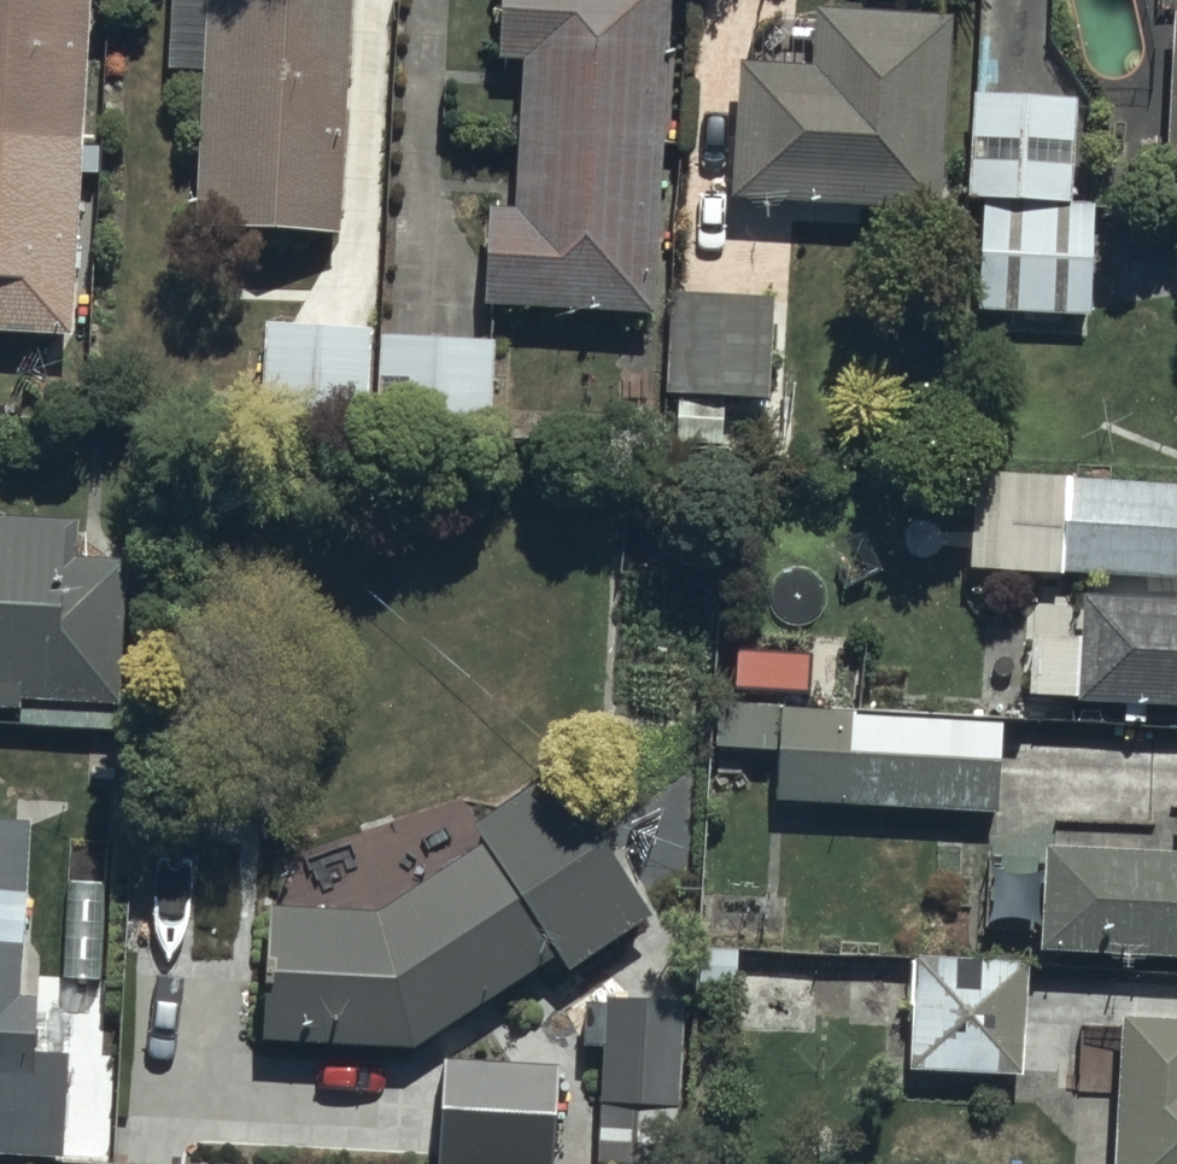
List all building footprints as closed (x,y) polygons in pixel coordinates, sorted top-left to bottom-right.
[(77,353),(92,0),(0,0),(0,350),(77,353)] [(342,257),(354,18),(246,12),(246,0),(172,0),(167,91),(204,93),(196,250),(275,254),(342,257)] [(672,0),(503,0),(499,77),(523,78),(516,228),(493,227),(488,322),(657,330),(672,0)] [(1176,179),(1176,26),(1174,26),(1167,179),(1176,179)] [(940,223),(951,36),(813,32),(810,85),(742,81),(734,211),(940,223)] [(1073,218),(1077,113),(972,109),(963,324),(1092,328),(1096,219),(1073,218)] [(769,410),(775,311),(673,305),(667,404),(769,410)] [(366,433),(370,331),(263,330),(259,429),(366,433)] [(498,343),(380,336),(374,439),(492,446),(498,343)] [(1002,482),(999,585),(1068,589),(1068,583),(1176,589),(1176,491),(1002,482)] [(0,526),(0,726),(22,727),(22,717),(119,720),(125,574),(72,572),(74,528),(0,526)] [(1084,614),(1083,659),(1034,657),(1032,715),(1081,717),(1081,725),(1176,728),(1176,617),(1084,614)] [(1003,733),(784,716),(779,816),(998,827),(1003,733)] [(487,857),(378,932),(262,933),(262,1063),(421,1062),(562,966),(571,978),(642,930),(548,793),(477,842),(487,857)] [(30,841),(0,838),(0,1163),(64,1163),(68,1073),(34,1071),(37,1013),(24,1012),(26,954),(17,954),(18,928),(26,929),(30,841)] [(1046,869),(1044,978),(1176,982),(1176,872),(1046,869)] [(1026,1090),(1030,972),(912,971),(908,1086),(1026,1090)] [(684,1017),(603,1016),(598,1163),(679,1163),(684,1017)] [(1123,1039),(1118,1163),(1176,1163),(1176,1042),(1123,1039)] [(391,1068),(387,1163),(505,1163),(510,1074),(391,1068)]
